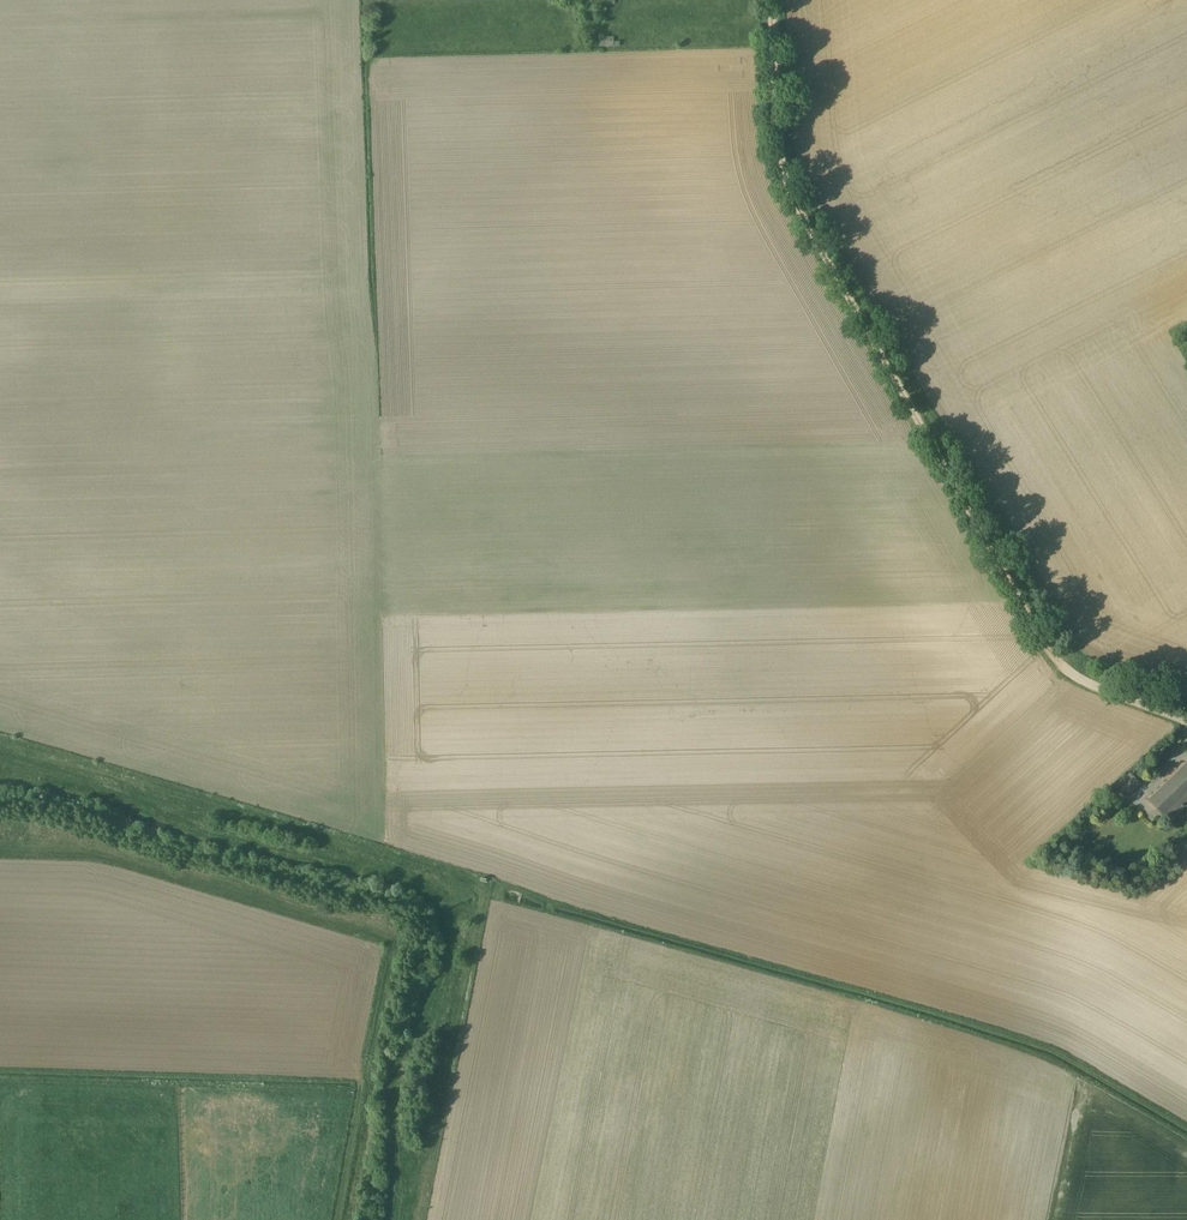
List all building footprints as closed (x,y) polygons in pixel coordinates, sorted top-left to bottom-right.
[(614,36),(598,36),(598,45),(614,45),(614,36)] [(1152,800),(1170,819),(1186,803),(1186,766),(1152,800)] [(1130,774),(1116,787),(1126,797),(1139,784),(1130,774)]
